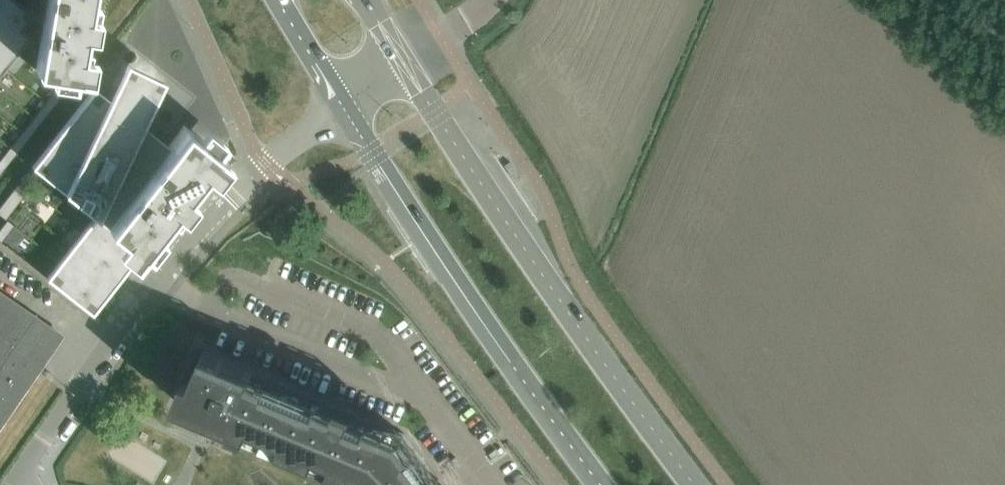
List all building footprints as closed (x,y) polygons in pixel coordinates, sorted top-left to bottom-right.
[(46,277),(92,313),(93,312),(99,303),(104,297),(105,296),(108,292),(116,281),(123,272),(129,265),(135,257),(141,250),(218,152),(231,136),(190,45),(170,0),(0,0),(0,240),(46,277)] [(1,422),(25,388),(44,360),(42,358),(16,342),(22,333),(34,315),(0,291),(0,421),(1,422)] [(181,406),(205,416),(232,427),(231,430),(247,436),(248,433),(332,468),(331,471),(347,478),(351,469),(366,475),(363,481),(369,483),(370,484),(449,484),(441,475),(439,477),(405,433),(221,357),(218,364),(204,358),(207,351),(204,350),(181,406)]
